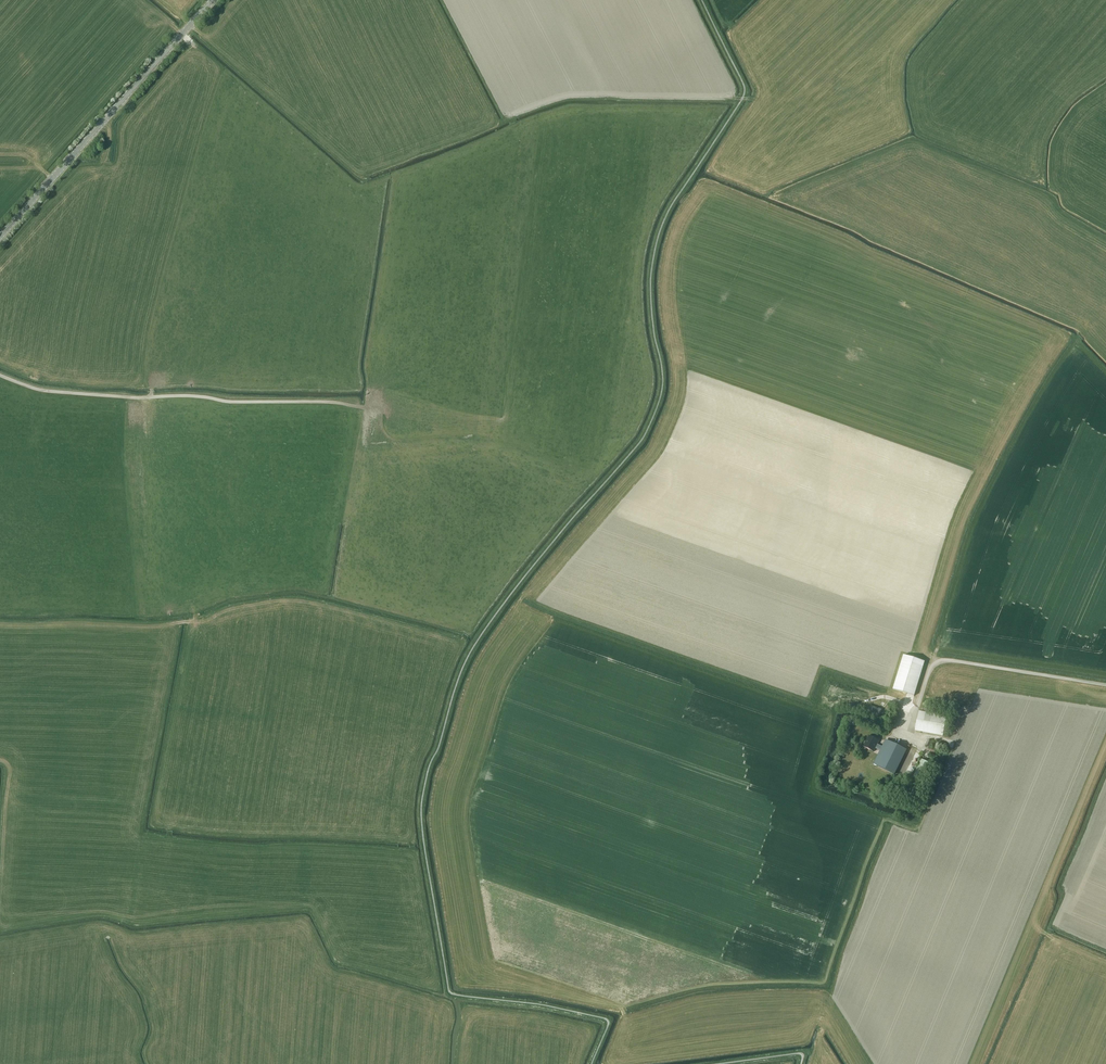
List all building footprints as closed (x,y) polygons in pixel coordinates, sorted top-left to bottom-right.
[(904,655),(893,689),(914,696),(925,662),(904,655)] [(871,706),(870,712),(883,715),(885,709),(871,706)] [(919,712),(915,731),(943,736),(947,717),(919,712)] [(868,736),(863,747),(873,752),(875,748),(883,752),(877,766),(895,774),(906,749),(889,741),(885,748),(877,744),(879,740),(868,736)]
